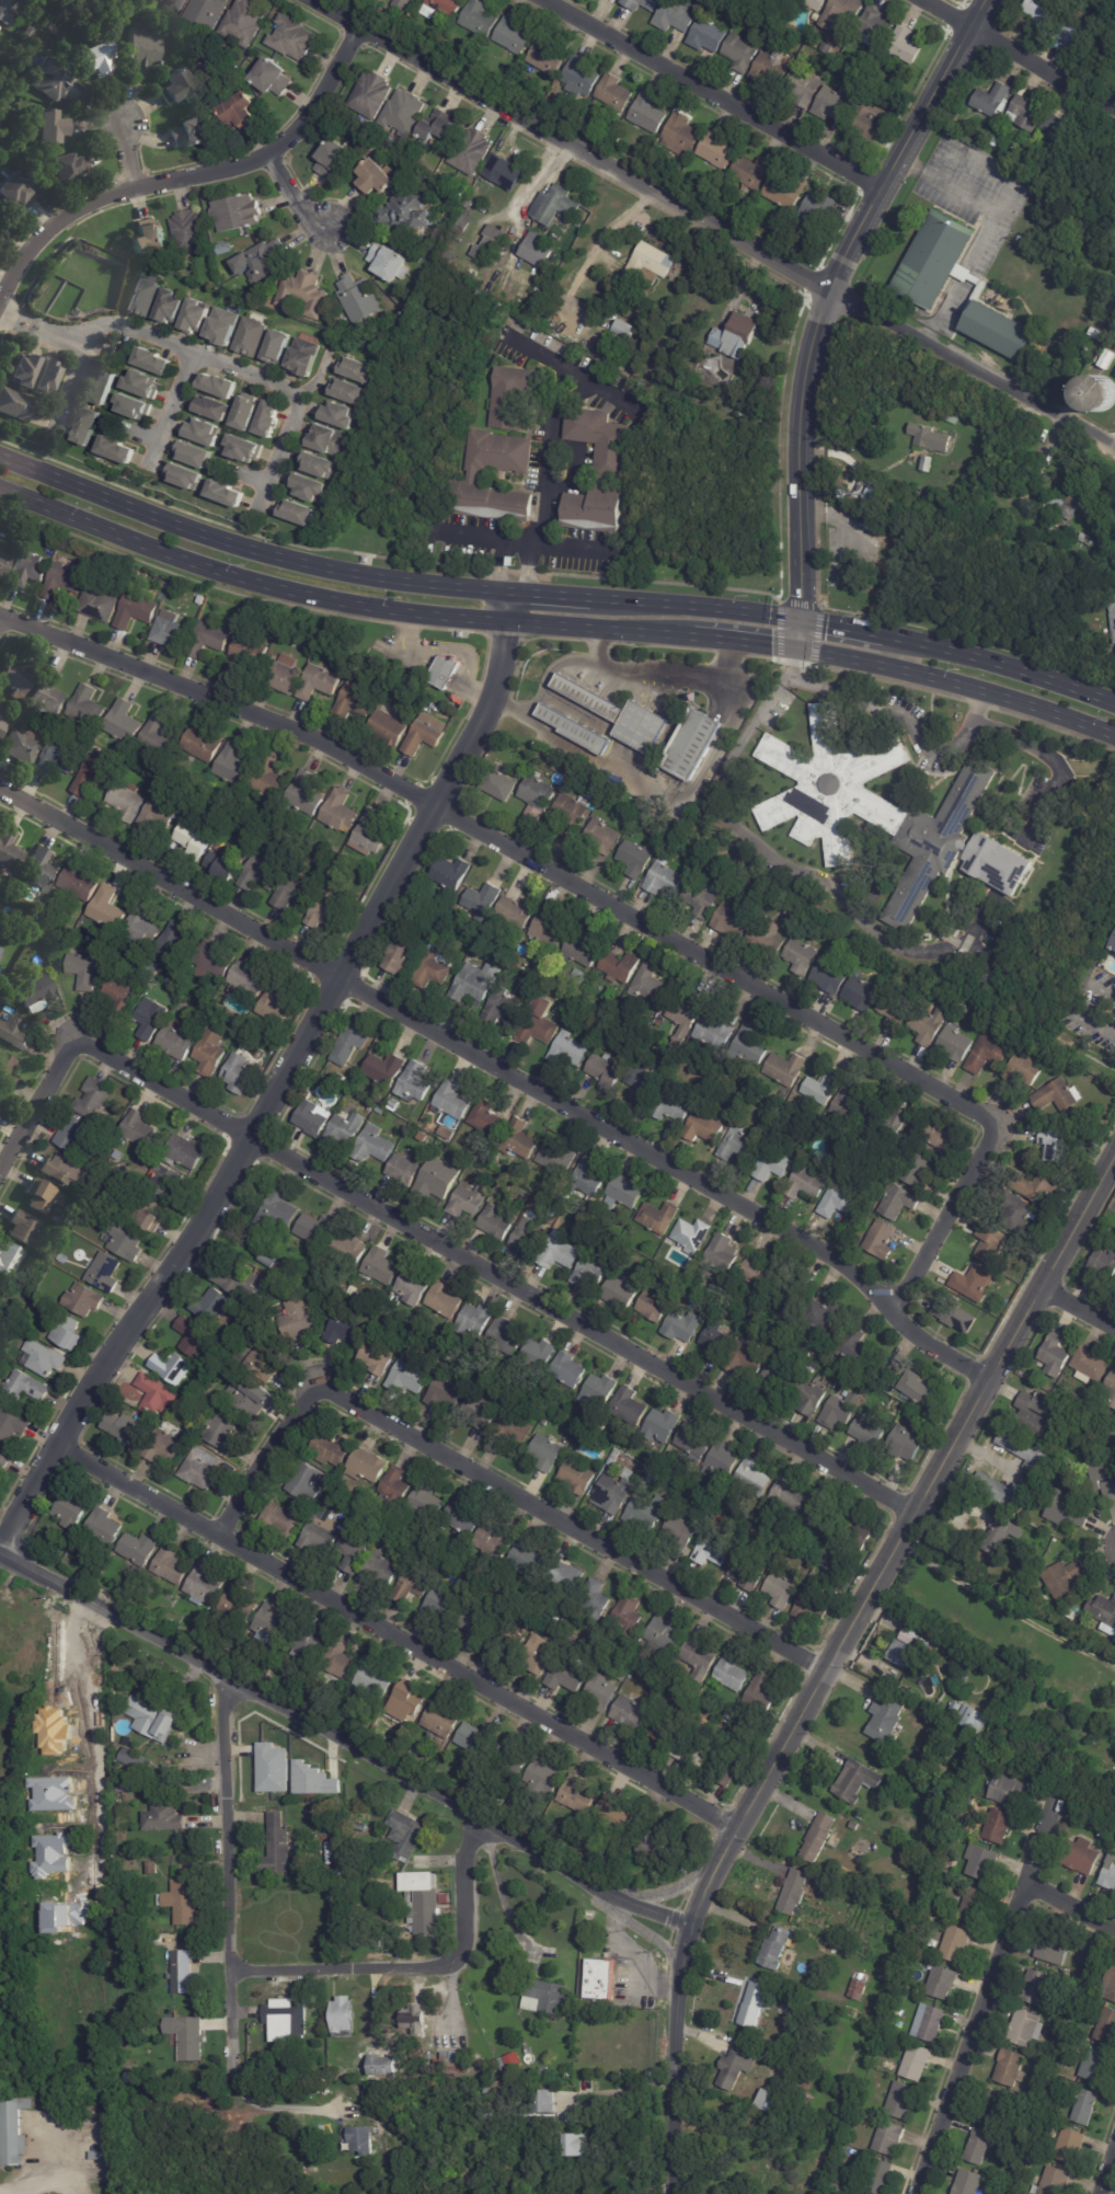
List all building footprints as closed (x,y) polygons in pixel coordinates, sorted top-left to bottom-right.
[(7,26),(0,22),(0,0),(23,0),(7,26)] [(174,2),(170,0),(188,0),(181,12),(171,7),(174,2)] [(181,21),(192,0),(226,0),(230,2),(212,34),(195,24),(192,27),(181,21)] [(233,10),(239,0),(244,0),(246,1),(246,0),(249,0),(263,8),(262,10),(267,13),(261,25),(262,26),(249,49),(239,45),(242,39),(231,34),(229,38),(219,33),(231,10),(233,10)] [(393,4),(394,0),(396,1),(397,0),(421,0),(412,15),(393,4)] [(425,5),(428,0),(464,0),(465,1),(455,21),(441,13),(436,22),(422,14),(426,5),(425,5)] [(460,24),(473,0),(481,0),(490,4),(486,11),(501,19),(490,39),(460,24)] [(621,2),(622,0),(663,0),(656,12),(642,4),(639,12),(634,10),(621,2)] [(653,23),(666,0),(669,0),(679,5),(682,0),(688,0),(694,3),(690,12),(698,16),(689,34),(674,25),(669,33),(653,23)] [(796,4),(799,0),(828,0),(821,12),(815,9),(812,13),(796,4)] [(820,25),(834,0),(858,0),(866,4),(847,39),(836,33),(839,27),(837,25),(832,32),(820,25)] [(1020,12),(1026,0),(1040,0),(1059,9),(1048,33),(1041,30),(1035,26),(1037,20),(1020,12)] [(872,7),(885,13),(884,16),(896,24),(884,47),(872,41),(870,45),(854,37),(871,5),(872,7)] [(301,23),(306,25),(306,27),(318,35),(314,41),(315,41),(311,49),(312,50),(309,58),(306,57),(302,62),(290,55),(289,57),(266,43),(272,34),(276,36),(283,25),(278,23),(284,13),(301,23)] [(817,14),(820,16),(817,22),(812,19),(815,13),(817,14)] [(508,14),(521,22),(518,27),(534,36),(522,56),(494,39),(508,14)] [(715,53),(705,46),(703,51),(688,43),(703,16),(731,33),(719,54),(715,53)] [(1061,46),(1057,44),(1059,41),(1047,34),(1056,19),(1070,26),(1071,25),(1087,34),(1076,54),(1061,46)] [(150,71),(148,71),(148,74),(131,71),(131,69),(127,68),(128,66),(125,66),(133,26),(139,27),(140,23),(156,25),(154,31),(163,32),(156,72),(150,71)] [(903,24),(916,32),(911,41),(924,47),(915,66),(888,51),(903,24)] [(30,25),(37,30),(32,38),(24,34),(30,25)] [(747,76),(734,69),(737,61),(723,53),(735,33),(751,42),(756,34),(767,41),(747,76)] [(112,68),(97,74),(94,68),(87,70),(79,53),(108,39),(115,55),(108,58),(113,68),(112,68)] [(826,41),(835,45),(830,55),(821,49),(826,41)] [(559,44),(572,50),(556,78),(545,72),(545,71),(528,61),(539,42),(554,50),(559,43),(559,44)] [(796,58),(784,82),(770,76),(765,85),(750,78),(763,51),(774,57),(778,49),(796,58)] [(577,54),(590,61),(587,67),(602,76),(588,101),(566,89),(570,84),(562,80),(576,53),(577,54)] [(82,92),(74,103),(65,95),(61,101),(59,99),(57,103),(32,85),(35,81),(36,81),(43,73),(36,68),(37,67),(31,62),(35,56),(42,60),(45,56),(78,79),(74,82),(84,89),(82,92)] [(291,84),(281,96),(274,91),(272,94),(252,79),(269,56),(289,71),(285,76),(294,82),(291,84)] [(191,79),(199,94),(183,105),(180,99),(169,105),(160,90),(169,84),(164,77),(183,67),(191,79)] [(825,82),(809,111),(794,102),(798,95),(785,89),(796,68),(825,82)] [(377,72),(390,80),(389,82),(391,83),(390,85),(394,88),(376,120),(348,106),(367,72),(371,74),(372,72),(376,74),(376,72),(377,72)] [(610,72),(623,79),(620,84),(623,87),(623,85),(632,91),(635,93),(624,114),(596,97),(610,72)] [(998,83),(1010,90),(993,119),(967,105),(976,89),(989,96),(997,82),(998,83)] [(839,122),(830,116),(828,120),(813,112),(827,85),(840,92),(843,85),(857,93),(853,100),(854,101),(842,123),(839,122)] [(407,91),(407,90),(423,99),(422,101),(428,104),(421,116),(423,117),(410,140),(400,135),(402,130),(391,125),(389,129),(379,124),(392,100),(394,101),(401,89),(406,92),(407,91)] [(256,123),(244,131),(238,122),(237,123),(238,125),(232,128),(228,123),(230,122),(220,107),(248,90),(252,95),(253,94),(255,97),(253,99),(258,106),(252,111),(256,117),(256,118),(258,122),(256,123)] [(645,92),(657,99),(654,106),(669,115),(658,136),(629,119),(644,91),(645,92)] [(1019,95),(1043,110),(1028,135),(1011,125),(1013,122),(1003,115),(1015,94),(1019,95)] [(876,135),(870,146),(858,139),(859,137),(847,129),(863,101),(876,108),(877,106),(888,113),(876,135)] [(440,108),(453,116),(451,120),(462,127),(452,142),(437,134),(433,141),(418,134),(427,119),(430,122),(439,107),(440,108)] [(57,113),(57,118),(71,118),(71,136),(61,136),(61,143),(39,142),(41,110),(57,110),(57,113)] [(680,112),(693,119),(690,126),(703,134),(688,160),(664,145),(666,140),(663,138),(679,111),(680,112)] [(1050,115),(1067,124),(1057,139),(1046,133),(1042,139),(1034,135),(1046,113),(1050,115)] [(207,128),(211,141),(188,149),(186,143),(175,147),(173,140),(170,130),(181,127),(180,122),(203,114),(207,128)] [(476,129),(490,137),(488,139),(492,140),(490,142),(494,145),(475,179),(448,163),(467,129),(471,131),(472,129),(474,130),(476,129)] [(712,130),(725,137),(723,141),(738,149),(726,170),(698,154),(711,129),(712,130)] [(329,177),(325,175),(317,169),(323,160),(320,158),(335,137),(357,154),(343,174),(338,171),(332,180),(329,177)] [(998,141),(993,148),(988,143),(992,138),(998,141)] [(496,152),(515,163),(514,165),(526,172),(515,193),(483,174),(496,152)] [(87,156),(91,170),(78,174),(79,181),(58,185),(50,158),(71,153),(72,158),(87,153),(87,156)] [(761,158),(773,164),(759,192),(731,176),(742,156),(757,164),(761,158)] [(378,160),(398,182),(386,193),(381,187),(369,198),(357,185),(366,177),(360,172),(376,158),(378,160)] [(11,206),(0,196),(0,184),(13,170),(30,184),(26,187),(35,196),(24,209),(14,202),(11,206)] [(794,176),(809,184),(794,211),(763,194),(774,174),(788,182),(792,174),(794,176)] [(537,218),(530,215),(544,192),(551,195),(559,183),(573,192),(570,197),(584,205),(574,222),(562,215),(563,212),(561,210),(551,227),(537,218)] [(451,195),(455,189),(462,194),(459,199),(451,195)] [(836,205),(838,206),(825,228),(813,221),(811,226),(798,218),(814,192),(836,205)] [(255,198),(255,202),(260,200),(263,216),(260,217),(262,225),(221,233),(217,217),(211,218),(209,209),(216,208),(214,203),(254,194),(255,198)] [(381,226),(380,208),(391,208),(391,204),(394,204),(394,199),(396,197),(426,195),(427,210),(434,210),(435,227),(393,229),(393,226),(381,227),(381,226)] [(469,198),(476,203),(471,209),(464,205),(469,198)] [(969,232),(953,263),(968,272),(967,275),(984,284),(973,302),(1028,333),(1012,363),(952,330),(966,305),(965,303),(975,286),(964,280),(962,284),(946,275),(927,312),(885,289),(928,209),(969,232)] [(171,220),(175,219),(175,217),(179,216),(177,214),(193,210),(194,212),(196,212),(196,215),(202,214),(209,250),(179,256),(171,220)] [(156,229),(163,228),(168,249),(164,249),(165,255),(158,256),(157,251),(151,252),(152,259),(145,260),(143,253),(135,255),(133,238),(139,237),(137,225),(154,222),(156,229)] [(507,233),(488,265),(472,255),(478,244),(482,248),(488,237),(486,234),(492,223),(507,233)] [(544,269),(520,255),(534,231),(550,241),(548,245),(555,251),(544,269)] [(277,242),(285,255),(278,260),(280,264),(278,266),(283,274),(255,290),(251,282),(252,280),(248,273),(241,276),(233,263),(267,242),(269,245),(277,241),(277,242)] [(653,244),(678,260),(667,279),(646,267),(643,272),(642,272),(633,286),(622,280),(645,241),(653,244)] [(219,255),(217,245),(230,242),(232,253),(219,255)] [(409,264),(407,266),(411,268),(406,277),(402,274),(396,284),(376,271),(378,266),(368,261),(378,244),(389,251),(391,246),(412,260),(409,264)] [(304,271),(322,277),(319,286),(323,287),(322,289),(327,291),(329,296),(320,322),(304,317),(309,303),(297,299),(291,311),(276,305),(286,277),(287,277),(289,277),(294,278),(294,280),(295,280),(296,277),(300,278),(303,269),(304,271)] [(363,280),(368,277),(383,310),(367,319),(369,323),(356,330),(338,294),(342,291),(338,284),(345,282),(343,277),(352,273),(357,283),(363,280)] [(150,280),(161,285),(149,319),(127,310),(139,277),(150,280)] [(172,322),(171,322),(171,324),(170,323),(169,326),(156,321),(168,289),(179,294),(185,297),(184,300),(186,301),(182,312),(181,312),(176,323),(172,322)] [(197,332),(196,331),(195,333),(194,333),(193,335),(181,331),(193,298),(204,302),(204,303),(210,306),(209,309),(211,310),(207,322),(202,334),(197,332)] [(227,310),(241,315),(237,325),(238,325),(229,348),(206,340),(218,307),(227,310)] [(737,311),(760,320),(745,361),(721,352),(721,349),(706,344),(713,326),(728,333),(736,311),(737,311)] [(249,318),(266,324),(265,325),(268,326),(255,360),(248,357),(249,356),(246,355),(246,356),(233,351),(246,317),(249,318)] [(619,319),(639,329),(632,344),(612,334),(619,319)] [(1089,326),(1100,332),(1095,340),(1085,334),(1089,326)] [(279,363),(277,363),(276,366),(264,361),(276,330),(294,336),(283,365),(279,363)] [(300,338),(322,346),(318,356),(319,357),(311,378),(288,370),(299,337),(300,338)] [(152,352),(162,356),(162,358),(173,363),(171,369),(168,378),(136,365),(142,347),(152,352)] [(1112,354),(1114,355),(1105,371),(1095,366),(1104,349),(1112,354)] [(27,355),(39,359),(27,390),(15,386),(18,381),(9,378),(13,366),(14,366),(18,357),(23,359),(25,354),(27,355)] [(376,368),(373,375),(375,376),(371,384),(338,372),(343,359),(346,361),(348,356),(376,367),(376,368)] [(46,357),(58,361),(57,365),(61,366),(51,392),(46,390),(45,394),(33,389),(46,357)] [(542,372),(539,394),(528,392),(521,433),(490,428),(498,366),(542,372)] [(105,407),(88,401),(95,381),(99,382),(103,369),(118,375),(105,407)] [(157,383),(156,386),(160,388),(156,401),(124,389),(129,377),(134,379),(137,370),(148,375),(148,376),(158,380),(157,383)] [(206,375),(216,378),(217,376),(238,384),(231,401),(199,388),(205,374),(206,375)] [(1081,410),(1114,410),(1114,377),(1081,377),(1081,410)] [(368,391),(363,406),(329,394),(334,381),(341,383),(343,380),(369,390),(368,391)] [(25,423),(0,413),(0,389),(1,390),(2,387),(34,399),(30,410),(25,423)] [(152,407),(148,420),(145,418),(143,422),(119,413),(122,405),(118,404),(123,394),(153,405),(152,407)] [(245,394),(256,399),(255,402),(258,403),(258,405),(260,406),(249,434),(232,426),(244,394),(245,394)] [(210,399),(210,398),(231,406),(226,423),(196,412),(197,411),(193,410),(198,398),(203,400),(204,398),(209,400),(210,399)] [(270,439),(281,405),(264,399),(253,433),(270,439)] [(316,419),(349,430),(353,418),(349,417),(352,410),(322,400),(316,419)] [(103,414),(90,448),(80,445),(80,444),(76,441),(80,429),(78,428),(85,407),(103,414)] [(613,414),(612,424),(631,426),(624,482),(597,479),(600,445),(567,440),(571,409),(613,414)] [(955,417),(953,425),(941,421),(944,410),(957,413),(955,417)] [(216,449),(183,436),(188,423),(193,425),(195,418),(219,427),(216,436),(220,437),(216,449)] [(343,445),(338,458),(330,455),(330,456),(307,447),(311,435),(310,435),(315,423),(347,435),(343,445)] [(950,437),(945,455),(933,452),(929,474),(918,472),(922,449),(912,447),(915,437),(906,435),(908,425),(932,430),(931,433),(950,437)] [(469,428),(492,432),(492,434),(532,438),(528,474),(483,469),(483,473),(463,471),(469,428)] [(229,446),(226,455),(253,465),(261,445),(230,433),(225,445),(229,446)] [(116,440),(126,444),(125,447),(137,451),(135,458),(133,467),(99,453),(105,437),(116,440)] [(214,453),(208,470),(179,459),(180,456),(176,455),(181,440),(214,453)] [(338,464),(334,474),(333,473),(330,481),(301,470),(302,467),(299,464),(304,451),(338,464)] [(197,490),(202,472),(169,464),(164,482),(197,490)] [(287,495),(318,503),(324,482),(293,474),(287,495)] [(455,479),(493,483),(493,489),(531,493),(528,521),(451,513),(455,479)] [(206,497),(239,507),(244,491),(211,481),(206,497)] [(627,489),(623,516),(634,517),(633,535),(620,533),(564,528),(567,494),(594,497),(595,485),(627,489)] [(1072,487),(1097,505),(1087,520),(1061,503),(1072,487)] [(1032,504),(1031,503),(1037,492),(1048,499),(1051,494),(1062,502),(1060,504),(1072,512),(1066,521),(1045,507),(1042,510),(1032,504)] [(281,517),(283,517),(278,515),(283,503),(289,505),(291,502),(318,512),(311,529),(281,517)] [(19,532),(9,528),(13,519),(23,525),(19,532)] [(1079,533),(1089,539),(1087,544),(1081,541),(1079,543),(1074,540),(1079,533)] [(44,556),(39,565),(47,568),(42,583),(26,576),(22,587),(8,582),(21,548),(44,556)] [(2,579),(0,579),(0,551),(12,555),(2,579)] [(57,562),(88,574),(81,590),(79,589),(78,594),(62,587),(58,601),(43,595),(57,561),(57,562)] [(94,616),(79,609),(89,586),(95,588),(96,584),(106,587),(104,593),(120,599),(112,622),(94,616)] [(137,618),(135,617),(128,631),(115,625),(128,591),(131,593),(135,585),(146,589),(142,597),(160,604),(151,623),(137,618)] [(1104,595),(1114,593),(1114,646),(1112,646),(1104,595)] [(161,616),(192,628),(183,651),(151,639),(160,614),(161,616)] [(228,624),(230,618),(239,621),(237,628),(228,624)] [(205,622),(231,633),(223,653),(207,646),(200,659),(187,654),(200,620),(205,622)] [(269,631),(277,633),(274,641),(266,637),(269,631)] [(237,673),(226,668),(240,635),(267,646),(257,670),(245,665),(241,675),(237,673)] [(290,655),(298,659),(295,668),(302,671),(292,694),(264,681),(274,658),(280,662),(284,653),(290,655)] [(463,664),(448,691),(429,681),(444,656),(455,658),(463,664)] [(14,690),(0,682),(0,676),(9,658),(24,667),(27,661),(28,661),(39,667),(21,700),(12,696),(14,690)] [(314,663),(343,676),(335,696),(318,688),(311,702),(298,696),(312,663),(314,663)] [(48,667),(60,675),(53,688),(69,697),(58,716),(56,714),(51,721),(27,707),(31,700),(28,699),(47,667),(48,667)] [(617,703),(628,710),(620,723),(554,686),(562,671),(617,703)] [(345,717),(334,712),(352,679),(373,691),(370,697),(377,700),(367,720),(354,713),(349,721),(345,717)] [(87,684),(99,689),(92,700),(106,708),(97,723),(91,720),(88,726),(67,714),(84,681),(87,684)] [(124,697),(135,703),(129,715),(143,723),(136,737),(129,733),(125,740),(104,728),(122,697),(124,697)] [(673,720),(653,755),(616,734),(635,699),(673,720)] [(386,701),(406,712),(402,720),(411,724),(398,747),(368,730),(384,700),(386,701)] [(910,759),(911,761),(864,784),(864,788),(909,814),(913,805),(939,819),(973,757),(998,771),(964,834),(970,837),(949,875),(942,872),(908,934),(883,920),(917,858),(893,845),(897,836),(855,813),(849,818),(853,865),(827,868),(824,838),(814,839),(809,847),(790,836),(800,818),(798,815),(763,832),(751,808),(800,785),(800,782),(754,756),(767,733),(809,757),(815,753),(811,703),(838,702),(841,742),(863,754),(900,737),(910,759)] [(544,703),(612,740),(604,756),(560,732),(562,728),(538,715),(544,703)] [(706,711),(727,723),(693,781),(665,766),(671,754),(669,753),(697,705),(706,711)] [(158,711),(170,716),(162,731),(179,739),(169,758),(139,742),(157,710),(158,711)] [(427,740),(426,739),(416,758),(402,750),(425,711),(450,726),(438,746),(427,740)] [(27,717),(24,723),(16,719),(21,713),(27,717)] [(9,721),(0,736),(0,716),(9,721)] [(37,732),(38,732),(35,739),(44,744),(31,766),(1,749),(13,726),(19,730),(23,723),(37,732)] [(56,727),(51,735),(45,732),(49,724),(56,727)] [(195,725),(223,742),(210,763),(181,747),(193,724),(195,725)] [(55,766),(54,766),(48,774),(35,768),(51,738),(82,755),(71,776),(55,766)] [(232,740),(244,747),(239,757),(253,766),(245,778),(240,774),(234,783),(214,771),(231,739),(232,740)] [(269,755),(280,761),(275,771),(290,780),(283,792),(276,789),(272,797),(250,785),(267,754),(269,755)] [(99,781),(96,780),(87,797),(71,790),(91,755),(118,770),(108,786),(99,781)] [(304,769),(317,774),(309,789),(325,799),(314,817),(285,801),(303,768),(304,769)] [(514,780),(519,783),(507,803),(481,788),(492,768),(502,773),(503,772),(505,773),(505,774),(514,780)] [(516,778),(510,773),(514,768),(520,772),(517,778),(516,778)] [(548,808),(540,823),(526,815),(532,803),(519,796),(533,769),(544,774),(541,780),(559,789),(548,808)] [(138,789),(136,793),(148,800),(133,824),(119,816),(124,811),(107,801),(118,782),(127,788),(130,782),(139,788),(138,789)] [(340,788),(352,794),(345,805),(360,814),(353,828),(346,824),(342,831),(320,819),(337,786),(340,788)] [(583,823),(576,832),(564,826),(566,822),(552,814),(564,792),(579,801),(579,800),(582,802),(584,799),(591,802),(588,807),(591,808),(583,823)] [(176,813),(166,831),(153,825),(149,835),(136,827),(141,815),(142,815),(151,799),(153,793),(163,799),(161,804),(176,813)] [(199,793),(206,797),(200,804),(195,801),(199,793)] [(372,806),(386,814),(376,831),(388,838),(379,854),(373,851),(370,857),(350,845),(371,806),(372,806)] [(623,832),(610,857),(596,849),(597,847),(583,840),(596,816),(607,823),(607,824),(623,832)] [(185,845),(174,839),(184,820),(193,825),(196,820),(208,826),(205,832),(212,837),(199,862),(187,855),(192,848),(185,845)] [(9,870),(0,865),(0,834),(4,826),(7,827),(18,832),(11,843),(26,852),(19,864),(13,861),(9,870)] [(641,881),(628,873),(632,865),(618,858),(629,839),(655,853),(641,881)] [(39,846),(51,852),(45,863),(59,871),(46,894),(39,891),(41,888),(21,876),(38,845),(39,846)] [(212,850),(241,865),(232,881),(204,866),(212,850)] [(344,852),(353,858),(347,869),(337,863),(344,852)] [(255,854),(266,861),(265,862),(283,872),(272,891),(256,882),(251,891),(239,883),(254,854),(255,854)] [(461,858),(473,864),(462,884),(464,886),(461,891),(459,889),(458,893),(432,877),(444,855),(457,864),(461,858)] [(657,894),(650,889),(644,899),(640,896),(644,887),(662,857),(669,861),(668,864),(673,866),(671,868),(689,877),(679,897),(664,889),(659,896),(657,894)] [(71,863),(101,880),(89,903),(77,896),(74,900),(62,894),(66,889),(59,886),(71,863)] [(301,875),(299,880),(313,888),(303,906),(292,900),(287,910),(273,903),(290,869),(301,875)] [(725,892),(709,921),(694,914),(698,908),(682,899),(693,880),(710,889),(713,884),(725,892)] [(490,883),(504,889),(484,923),(462,911),(464,905),(462,904),(472,887),(483,893),(490,882),(490,883)] [(106,883),(118,889),(111,904),(127,912),(116,932),(87,916),(105,883),(106,883)] [(315,928),(307,922),(321,895),(348,909),(337,929),(323,920),(319,929),(315,928)] [(507,895),(522,905),(527,898),(539,905),(525,930),(496,914),(506,895),(507,895)] [(140,903),(153,910),(147,921),(161,929),(149,951),(122,934),(140,903)] [(725,903),(742,912),(743,911),(744,912),(745,912),(756,918),(745,938),(732,930),(728,934),(712,926),(725,903)] [(786,915),(791,906),(802,911),(797,920),(786,915)] [(545,907),(558,914),(553,922),(570,931),(560,950),(542,940),(541,941),(530,934),(545,907)] [(789,940),(779,958),(747,943),(757,923),(768,929),(772,920),(783,926),(778,935),(789,940)] [(174,922),(192,932),(185,942),(195,949),(183,969),(154,953),(173,921),(174,922)] [(579,924),(595,933),(590,942),(604,950),(593,968),(574,958),(572,962),(562,956),(579,924)] [(31,934),(25,940),(21,934),(26,930),(31,934)] [(410,964),(403,975),(400,973),(399,975),(383,967),(390,955),(389,954),(395,942),(396,943),(404,930),(421,939),(411,956),(413,957),(410,964)] [(807,944),(821,952),(807,977),(794,969),(796,964),(792,962),(792,963),(783,958),(795,938),(807,944)] [(218,946),(237,956),(223,979),(210,972),(205,980),(194,974),(199,965),(195,964),(208,941),(218,946)] [(425,989),(413,983),(430,950),(429,949),(434,941),(439,943),(435,951),(440,953),(458,963),(445,986),(434,979),(427,991),(425,989)] [(611,951),(627,960),(631,952),(643,960),(629,985),(619,979),(617,984),(609,979),(611,975),(599,968),(610,950),(611,951)] [(78,955),(105,958),(102,977),(94,976),(92,992),(78,990),(80,974),(67,973),(69,954),(78,955)] [(840,987),(827,980),(824,987),(812,980),(824,956),(851,972),(842,988),(840,987)] [(111,965),(114,958),(120,961),(117,968),(111,965)] [(241,958),(271,977),(256,999),(249,993),(244,1000),(229,991),(233,985),(227,981),(241,958)] [(888,968),(884,966),(888,958),(895,962),(890,969),(888,968)] [(493,987),(483,1003),(468,995),(463,1002),(450,995),(469,962),(484,970),(488,964),(502,970),(493,987)] [(647,962),(659,969),(655,977),(671,986),(660,1004),(639,992),(635,998),(629,993),(647,962)] [(577,968),(588,975),(583,987),(571,979),(577,968)] [(34,979),(46,973),(59,999),(47,1004),(47,1006),(31,1014),(26,1007),(25,1008),(12,981),(31,972),(34,979)] [(142,985),(126,1015),(114,1009),(117,1002),(103,995),(116,972),(130,979),(131,978),(142,985)] [(863,979),(883,989),(871,1013),(853,1003),(842,997),(854,974),(863,979)] [(275,980),(288,988),(279,1003),(291,1011),(281,1027),(256,1012),(275,980)] [(525,980),(531,984),(528,989),(522,987),(525,980)] [(493,1024),(481,1019),(499,985),(510,990),(507,995),(522,1003),(514,1021),(502,1015),(495,1026),(493,1024)] [(897,1029),(886,1023),(890,1016),(885,1014),(885,1015),(880,1012),(881,1011),(877,1010),(888,990),(915,1004),(900,1031),(897,1029)] [(9,993),(4,1000),(0,997),(4,991),(9,993)] [(528,1044),(517,1037),(542,993),(558,1002),(549,1019),(562,1026),(551,1045),(534,1035),(529,1044),(528,1044)] [(696,995),(709,1002),(680,1052),(670,1046),(683,1024),(667,1015),(677,999),(687,1004),(693,993),(696,995)] [(169,1010),(150,1043),(138,1036),(143,1025),(134,1020),(147,997),(169,1010)] [(950,1001),(955,1004),(951,1011),(945,1008),(950,1001)] [(967,1013),(956,1009),(959,1001),(970,1007),(967,1013)] [(950,1014),(931,1048),(918,1041),(922,1034),(908,1026),(919,1008),(933,1016),(939,1008),(950,1014)] [(230,1011),(235,1014),(231,1021),(225,1016),(229,1010),(230,1011)] [(635,1013),(645,1019),(641,1027),(631,1023),(635,1013)] [(23,1050),(0,1037),(0,1020),(4,1022),(5,1020),(7,1021),(10,1014),(25,1022),(20,1032),(31,1038),(30,1039),(23,1050)] [(725,1022),(737,1029),(725,1052),(705,1041),(704,1043),(694,1037),(706,1014),(710,1016),(711,1015),(716,1019),(716,1020),(721,1022),(722,1020),(725,1022)] [(353,1023),(367,1031),(366,1033),(370,1035),(363,1050),(357,1047),(347,1068),(332,1060),(338,1046),(337,1045),(344,1033),(346,1033),(352,1022),(353,1023)] [(751,1024),(760,1029),(756,1038),(772,1048),(760,1069),(732,1054),(748,1022),(751,1024)] [(170,1024),(196,1039),(184,1061),(156,1046),(169,1024),(170,1024)] [(977,1041),(965,1065),(950,1056),(951,1053),(950,1052),(949,1053),(938,1048),(950,1024),(964,1032),(963,1033),(977,1041)] [(210,1078),(198,1071),(204,1062),(193,1057),(208,1029),(223,1036),(219,1046),(227,1050),(212,1079),(210,1078)] [(560,1066),(548,1059),(565,1029),(574,1034),(572,1037),(591,1049),(581,1068),(565,1058),(561,1067),(560,1066)] [(269,1035),(267,1041),(260,1036),(263,1031),(269,1035)] [(977,1076),(965,1069),(985,1034),(997,1042),(997,1041),(1002,1044),(1011,1049),(1002,1067),(990,1060),(980,1077),(977,1076)] [(10,1092),(0,1086),(0,1050),(19,1061),(11,1075),(18,1079),(10,1092)] [(237,1053),(249,1059),(246,1064),(258,1070),(243,1096),(229,1089),(231,1084),(221,1079),(235,1052),(237,1053)] [(1012,1082),(1003,1077),(1021,1052),(1045,1068),(1032,1087),(1018,1077),(1013,1083),(1012,1082)] [(596,1076),(586,1070),(596,1053),(605,1058),(608,1054),(617,1059),(614,1064),(627,1070),(616,1091),(602,1084),(605,1080),(596,1076)] [(798,1054),(809,1060),(793,1089),(765,1072),(775,1053),(792,1061),(796,1053),(798,1054)] [(388,1061),(390,1062),(394,1055),(406,1061),(393,1087),(364,1070),(372,1054),(388,1061)] [(416,1060),(428,1067),(422,1078),(434,1084),(424,1102),(416,1098),(413,1104),(404,1099),(405,1096),(395,1091),(414,1059),(416,1060)] [(1054,1060),(1059,1066),(1054,1071),(1048,1067),(1054,1060)] [(647,1106),(636,1101),(642,1091),(627,1082),(636,1064),(653,1072),(655,1069),(668,1076),(650,1109),(647,1106)] [(832,1067),(844,1073),(827,1106),(801,1092),(809,1076),(823,1083),(831,1066),(832,1067)] [(94,1078),(114,1089),(104,1105),(110,1107),(105,1115),(100,1113),(95,1122),(73,1110),(80,1098),(84,1100),(89,1093),(83,1091),(92,1076),(94,1078)] [(670,1076),(678,1079),(674,1089),(666,1085),(670,1076)] [(448,1079),(461,1085),(457,1093),(473,1102),(462,1121),(442,1110),(440,1114),(433,1110),(435,1105),(434,1105),(448,1078),(448,1079)] [(1038,1111),(1031,1099),(1062,1078),(1079,1104),(1064,1114),(1056,1103),(1039,1113),(1038,1111)] [(847,1084),(859,1091),(854,1100),(871,1109),(860,1127),(831,1111),(846,1083),(847,1084)] [(302,1095),(304,1090),(312,1094),(309,1099),(302,1095)] [(681,1122),(668,1115),(665,1122),(652,1115),(665,1090),(676,1095),(678,1091),(691,1098),(688,1103),(694,1106),(686,1124),(681,1122)] [(790,1093),(791,1093),(788,1099),(782,1095),(785,1090),(790,1093)] [(495,1114),(508,1121),(498,1139),(469,1122),(483,1098),(495,1104),(492,1112),(495,1114)] [(322,1106),(333,1113),(320,1139),(306,1133),(307,1129),(294,1123),(307,1099),(322,1106)] [(388,1109),(390,1105),(393,1100),(400,1104),(395,1113),(388,1109)] [(899,1107),(911,1113),(896,1140),(867,1124),(878,1105),(895,1114),(899,1106),(899,1107)] [(136,1109),(147,1115),(142,1123),(157,1130),(147,1149),(129,1139),(126,1145),(117,1139),(135,1109),(136,1109)] [(712,1142),(700,1136),(696,1144),(683,1137),(698,1110),(711,1116),(710,1117),(726,1127),(716,1146),(712,1142)] [(336,1149),(322,1141),(338,1114),(340,1115),(342,1111),(353,1117),(356,1112),(367,1118),(352,1145),(344,1140),(338,1151),(336,1149)] [(84,1139),(76,1155),(55,1142),(71,1113),(92,1125),(84,1139)] [(517,1116),(530,1123),(526,1134),(541,1141),(531,1160),(502,1146),(517,1116)] [(959,1139),(952,1153),(915,1134),(923,1117),(935,1124),(935,1122),(950,1129),(949,1130),(961,1137),(959,1139)] [(383,1130),(380,1136),(396,1146),(387,1163),(372,1155),(369,1161),(354,1152),(370,1123),(383,1130)] [(749,1136),(762,1144),(752,1162),(734,1152),(729,1162),(716,1156),(728,1133),(729,1134),(736,1123),(747,1128),(744,1134),(749,1136)] [(1048,1150),(1048,1145),(1041,1144),(1043,1129),(1073,1133),(1070,1163),(1047,1161),(1048,1150)] [(421,1133),(427,1136),(424,1142),(417,1138),(421,1133)] [(177,1134),(193,1142),(194,1141),(207,1148),(194,1171),(177,1161),(174,1167),(164,1161),(168,1157),(164,1155),(176,1134),(177,1134)] [(158,1138),(166,1144),(160,1157),(150,1151),(158,1138)] [(763,1181),(754,1175),(772,1141),(782,1147),(779,1152),(795,1161),(785,1179),(770,1170),(765,1181),(763,1181)] [(568,1145),(581,1151),(565,1179),(536,1162),(547,1142),(563,1152),(567,1145),(568,1145)] [(936,1161),(929,1175),(936,1180),(930,1193),(903,1178),(917,1151),(936,1161)] [(82,1184),(70,1178),(66,1186),(39,1171),(46,1158),(55,1162),(60,1152),(91,1170),(82,1184)] [(398,1178),(388,1172),(398,1153),(404,1157),(410,1159),(410,1160),(423,1167),(412,1185),(410,1184),(407,1187),(400,1183),(402,1180),(398,1178)] [(462,1171),(446,1201),(432,1193),(428,1199),(414,1192),(434,1156),(462,1171)] [(587,1157),(600,1163),(594,1175),(606,1181),(596,1198),(571,1184),(586,1156),(587,1157)] [(175,1187),(174,1191),(179,1194),(174,1203),(148,1188),(154,1179),(150,1175),(158,1161),(182,1175),(175,1187)] [(797,1196),(788,1191),(804,1162),(818,1170),(816,1173),(831,1182),(820,1202),(803,1191),(800,1197),(797,1196)] [(1012,1185),(1019,1173),(1036,1182),(1043,1170),(1064,1182),(1057,1195),(1051,1192),(1044,1205),(1011,1187),(1012,1185)] [(619,1173),(646,1188),(635,1210),(619,1201),(612,1211),(604,1206),(610,1196),(607,1194),(619,1173)] [(850,1217),(839,1210),(834,1220),(818,1211),(838,1178),(852,1185),(849,1192),(861,1198),(851,1217),(850,1217)] [(51,1207),(46,1217),(33,1208),(34,1206),(33,1205),(36,1198),(30,1195),(38,1180),(62,1193),(62,1194),(69,1198),(64,1208),(54,1203),(51,1207)] [(458,1218),(447,1211),(451,1203),(452,1203),(462,1185),(475,1193),(480,1184),(491,1191),(476,1216),(465,1209),(460,1219),(458,1218)] [(923,1198),(917,1211),(907,1206),(898,1222),(882,1214),(897,1185),(923,1198)] [(276,1188),(288,1195),(285,1202),(300,1210),(289,1231),(276,1224),(273,1231),(256,1222),(275,1188),(276,1188)] [(1036,1208),(1023,1232),(1003,1221),(1010,1207),(1003,1204),(1010,1192),(1037,1206),(1036,1208)] [(163,1224),(158,1233),(133,1219),(146,1196),(162,1205),(157,1214),(165,1219),(163,1224)] [(665,1198),(677,1205),(663,1233),(632,1218),(642,1198),(659,1208),(664,1198),(665,1198)] [(510,1214),(517,1217),(514,1222),(515,1224),(503,1244),(492,1238),(493,1236),(478,1227),(487,1209),(487,1208),(491,1203),(510,1214)] [(42,1226),(36,1236),(41,1238),(34,1251),(8,1236),(14,1225),(10,1222),(16,1209),(43,1224),(42,1226)] [(518,1250),(510,1245),(529,1209),(542,1217),(534,1232),(545,1238),(534,1259),(518,1250)] [(325,1216),(337,1222),(320,1255),(308,1249),(310,1244),(295,1237),(307,1214),(321,1221),(325,1216)] [(62,1220),(60,1225),(50,1220),(54,1215),(62,1220)] [(697,1219),(709,1226),(693,1252),(690,1256),(681,1252),(683,1247),(666,1238),(677,1218),(691,1226),(696,1218),(697,1219)] [(899,1229),(892,1241),(894,1241),(892,1245),(889,1244),(889,1245),(897,1251),(890,1263),(863,1248),(880,1218),(899,1229)] [(118,1222),(143,1237),(138,1248),(143,1251),(136,1264),(107,1248),(114,1238),(111,1236),(112,1234),(106,1231),(112,1221),(117,1225),(118,1222)] [(1009,1237),(995,1265),(976,1256),(985,1239),(977,1236),(982,1224),(1009,1237)] [(716,1231),(728,1239),(725,1244),(734,1249),(731,1254),(733,1255),(723,1273),(713,1267),(710,1274),(694,1265),(713,1230),(716,1231)] [(79,1237),(72,1248),(67,1243),(72,1232),(79,1237)] [(355,1244),(357,1245),(360,1240),(370,1245),(355,1271),(329,1254),(340,1236),(355,1244)] [(555,1239),(582,1251),(573,1270),(556,1262),(553,1270),(538,1262),(551,1236),(555,1239)] [(11,1282),(0,1275),(0,1245),(3,1247),(7,1241),(26,1253),(11,1282)] [(378,1245),(390,1252),(386,1259),(402,1266),(391,1287),(384,1283),(381,1289),(370,1284),(375,1277),(363,1271),(372,1252),(372,1251),(376,1244),(378,1245)] [(1111,1251),(1114,1254),(1114,1271),(1104,1288),(1094,1282),(1081,1274),(1096,1250),(1107,1256),(1111,1251)] [(103,1251),(123,1262),(114,1278),(120,1282),(113,1295),(87,1279),(92,1268),(93,1270),(103,1251)] [(55,1255),(50,1262),(45,1259),(49,1252),(55,1255)] [(586,1290),(571,1282),(576,1271),(577,1272),(586,1254),(598,1261),(604,1252),(616,1260),(609,1271),(608,1270),(600,1286),(593,1282),(587,1290),(586,1290)] [(61,1254),(68,1259),(65,1264),(58,1260),(61,1254)] [(263,1254),(277,1263),(273,1270),(260,1261),(263,1254)] [(749,1257),(766,1266),(769,1260),(782,1266),(769,1290),(739,1275),(749,1256),(749,1257)] [(264,1280),(250,1303),(211,1278),(219,1265),(230,1273),(237,1262),(264,1280)] [(279,1262),(287,1268),(281,1276),(274,1270),(279,1262)] [(412,1264),(424,1271),(421,1276),(432,1282),(417,1308),(404,1301),(406,1297),(395,1290),(411,1263),(412,1264)] [(992,1276),(984,1291),(988,1295),(984,1305),(950,1285),(958,1271),(969,1277),(975,1265),(992,1275),(992,1276)] [(704,1274),(701,1282),(694,1279),(699,1271),(704,1274)] [(630,1282),(643,1288),(630,1312),(622,1308),(621,1309),(612,1305),(612,1303),(601,1297),(613,1275),(623,1280),(625,1277),(631,1279),(630,1282)] [(34,1286),(31,1293),(18,1285),(21,1279),(34,1286)] [(439,1280),(452,1287),(450,1291),(456,1294),(462,1297),(462,1298),(464,1299),(453,1320),(451,1319),(449,1322),(441,1318),(444,1314),(426,1305),(439,1279),(439,1280)] [(798,1288),(801,1290),(805,1284),(816,1290),(801,1314),(772,1296),(783,1279),(798,1288)] [(1,1299),(0,1301),(0,1282),(12,1289),(4,1301),(1,1299)] [(105,1299),(99,1310),(93,1308),(88,1318),(62,1305),(69,1293),(73,1295),(76,1291),(73,1290),(78,1282),(106,1297),(105,1299)] [(191,1309),(199,1296),(205,1300),(215,1287),(235,1301),(218,1328),(191,1309)] [(648,1316),(637,1310),(648,1289),(674,1303),(663,1323),(648,1316)] [(302,1335),(284,1343),(275,1320),(290,1314),(287,1303),(297,1299),(297,1298),(306,1295),(312,1313),(313,1312),(317,1321),(315,1322),(318,1330),(302,1335)] [(980,1319),(972,1335),(957,1326),(956,1329),(943,1322),(944,1320),(933,1313),(942,1297),(980,1319)] [(836,1335),(806,1320),(816,1301),(832,1310),(837,1301),(850,1308),(836,1335)] [(483,1305),(495,1312),(481,1339),(469,1332),(467,1336),(455,1329),(469,1303),(480,1310),(483,1305)] [(1004,1310),(1000,1317),(995,1314),(999,1307),(1004,1310)] [(691,1344),(664,1328),(674,1310),(690,1320),(696,1312),(706,1319),(691,1344)] [(336,1345),(325,1340),(337,1312),(368,1325),(358,1347),(342,1340),(340,1346),(336,1345)] [(77,1330),(76,1333),(82,1336),(73,1352),(49,1339),(59,1322),(57,1321),(60,1317),(61,1318),(64,1313),(80,1322),(78,1325),(79,1325),(77,1330)] [(502,1316),(514,1322),(510,1329),(526,1337),(515,1358),(485,1342),(501,1314),(502,1316)] [(188,1339),(188,1336),(176,1328),(184,1317),(215,1337),(198,1360),(181,1348),(188,1339)] [(735,1339),(721,1366),(706,1358),(711,1349),(700,1344),(714,1317),(725,1322),(720,1331),(735,1339)] [(865,1332),(869,1334),(863,1341),(878,1355),(866,1369),(841,1347),(859,1326),(865,1332)] [(1053,1333),(1064,1339),(1058,1347),(1070,1355),(1056,1382),(1042,1375),(1046,1366),(1036,1360),(1051,1332),(1053,1333)] [(67,1360),(60,1371),(54,1368),(47,1379),(21,1364),(26,1353),(23,1351),(30,1339),(50,1351),(50,1349),(68,1358),(67,1360)] [(547,1341),(559,1347),(545,1371),(521,1358),(531,1339),(542,1345),(545,1340),(547,1341)] [(383,1379),(370,1371),(372,1368),(358,1359),(370,1340),(396,1356),(383,1379)] [(751,1347),(769,1357),(759,1375),(745,1367),(742,1371),(738,1370),(736,1374),(723,1367),(738,1340),(751,1347)] [(278,1375),(271,1385),(244,1365),(255,1352),(256,1353),(265,1342),(284,1356),(274,1368),(279,1374),(278,1375)] [(1081,1349),(1094,1356),(1093,1358),(1107,1365),(1097,1385),(1089,1379),(1085,1385),(1072,1378),(1076,1371),(1067,1367),(1078,1347),(1081,1349)] [(398,1392),(387,1386),(406,1351),(417,1356),(412,1365),(432,1376),(421,1395),(406,1388),(403,1394),(398,1392)] [(565,1353),(575,1357),(573,1362),(579,1365),(579,1364),(588,1368),(578,1389),(550,1375),(562,1351),(565,1353)] [(150,1365),(159,1354),(169,1362),(175,1352),(195,1366),(179,1388),(162,1376),(149,1366),(150,1365)] [(448,1354),(453,1357),(450,1363),(445,1359),(448,1354)] [(794,1379),(782,1400),(757,1386),(771,1360),(784,1368),(782,1372),(794,1379)] [(49,1390),(43,1403),(24,1392),(18,1405),(1,1395),(16,1369),(50,1389),(49,1390)] [(932,1383),(943,1392),(931,1410),(898,1388),(910,1369),(924,1378),(922,1381),(930,1387),(932,1383)] [(1114,1371),(1114,1372),(1114,1411),(1095,1400),(1112,1370),(1114,1371)] [(180,1395),(172,1408),(168,1405),(163,1413),(160,1411),(157,1416),(141,1406),(150,1394),(136,1386),(143,1372),(180,1395)] [(601,1378),(605,1380),(607,1375),(620,1382),(602,1413),(595,1409),(598,1403),(595,1401),(591,1406),(579,1399),(595,1374),(601,1378)] [(272,1399),(264,1410),(262,1409),(253,1422),(222,1401),(241,1375),(273,1397),(272,1399)] [(438,1405),(427,1399),(440,1376),(465,1391),(456,1410),(442,1402),(440,1406),(438,1405)] [(813,1383),(821,1388),(821,1389),(828,1392),(815,1418),(797,1410),(802,1402),(790,1395),(800,1377),(813,1383)] [(625,1386),(637,1392),(634,1400),(651,1408),(640,1428),(624,1421),(624,1422),(609,1414),(624,1385),(625,1386)] [(827,1426),(819,1422),(835,1395),(847,1402),(851,1392),(864,1400),(850,1425),(841,1421),(836,1432),(827,1426)] [(1039,1440),(1013,1426),(1021,1412),(1014,1408),(1023,1392),(1034,1399),(1038,1392),(1064,1406),(1054,1424),(1049,1422),(1039,1440)] [(487,1433),(474,1425),(479,1418),(464,1410),(474,1394),(502,1410),(487,1433)] [(1087,1401),(1082,1409),(1077,1405),(1081,1398),(1087,1401)] [(9,1446),(0,1441),(0,1407),(31,1424),(31,1425),(24,1436),(16,1432),(9,1446)] [(860,1439),(850,1434),(863,1409),(877,1416),(874,1423),(888,1431),(875,1454),(861,1446),(863,1441),(860,1439)] [(666,1414),(671,1417),(676,1411),(685,1416),(667,1446),(644,1432),(656,1410),(666,1414)] [(128,1445),(122,1441),(122,1439),(103,1428),(112,1412),(124,1418),(126,1415),(150,1428),(138,1449),(131,1445),(130,1447),(128,1445)] [(231,1437),(231,1438),(237,1441),(228,1455),(198,1436),(210,1418),(214,1421),(219,1412),(239,1424),(231,1437)] [(533,1427),(521,1448),(510,1441),(507,1448),(493,1439),(509,1412),(533,1427)] [(594,1421),(599,1424),(595,1431),(589,1427),(594,1421)] [(699,1426),(701,1427),(699,1432),(714,1440),(703,1460),(675,1445),(688,1421),(699,1426)] [(909,1428),(912,1431),(911,1432),(927,1441),(915,1462),(906,1457),(905,1458),(886,1447),(900,1423),(909,1428)] [(159,1428),(185,1443),(173,1464),(160,1457),(156,1463),(143,1456),(159,1428)] [(1049,1456),(1036,1479),(1020,1469),(1024,1462),(992,1444),(1001,1428),(1049,1456)] [(344,1436),(357,1443),(352,1451),(342,1468),(332,1462),(329,1468),(309,1458),(312,1451),(312,1450),(322,1432),(340,1443),(344,1435),(344,1436)] [(548,1438),(566,1449),(551,1475),(538,1468),(542,1461),(538,1458),(537,1459),(531,1457),(532,1456),(529,1454),(540,1435),(548,1438)] [(721,1440),(733,1447),(731,1452),(742,1458),(726,1484),(714,1477),(716,1472),(704,1466),(720,1439),(721,1440)] [(371,1454),(377,1457),(378,1455),(391,1462),(390,1466),(379,1484),(365,1477),(363,1482),(348,1474),(352,1469),(349,1468),(361,1447),(371,1454)] [(617,1449),(622,1452),(618,1459),(612,1457),(617,1449)] [(5,1470),(0,1467),(0,1450),(12,1457),(12,1459),(5,1470)] [(215,1482),(208,1493),(194,1484),(193,1485),(179,1477),(194,1450),(205,1456),(203,1459),(214,1466),(212,1467),(219,1471),(215,1479),(216,1479),(215,1482)] [(1083,1460),(1114,1452),(1114,1477),(1094,1482),(1097,1492),(1091,1493),(1083,1460)] [(748,1456),(762,1463),(758,1470),(774,1479),(763,1500),(747,1491),(740,1503),(727,1495),(734,1484),(733,1483),(748,1456)] [(572,1458),(583,1463),(582,1466),(598,1474),(587,1494),(570,1484),(559,1479),(571,1457),(572,1458)] [(612,1458),(618,1460),(614,1468),(609,1464),(612,1458)] [(289,1486),(304,1462),(323,1473),(317,1485),(323,1489),(313,1505),(288,1490),(289,1486)] [(396,1466),(409,1472),(404,1481),(414,1486),(400,1514),(387,1506),(391,1497),(381,1492),(396,1464),(396,1466)] [(655,1478),(651,1483),(646,1480),(651,1473),(655,1477),(655,1478)] [(989,1480),(1009,1491),(1012,1484),(1030,1493),(1018,1515),(968,1489),(977,1473),(989,1480)] [(620,1482),(622,1484),(625,1478),(637,1484),(619,1517),(605,1509),(607,1507),(594,1500),(596,1495),(595,1495),(606,1474),(620,1482)] [(783,1475),(796,1482),(794,1486),(800,1490),(801,1489),(805,1491),(804,1493),(808,1495),(797,1516),(786,1510),(788,1509),(769,1498),(782,1474),(783,1475)] [(659,1484),(662,1480),(668,1483),(666,1489),(659,1485),(659,1484)] [(425,1481),(439,1490),(435,1496),(447,1503),(435,1525),(407,1508),(424,1481),(425,1481)] [(1113,1481),(1114,1490),(1114,1498),(1102,1502),(1097,1485),(1113,1481)] [(90,1506),(76,1532),(62,1525),(66,1521),(55,1515),(69,1486),(87,1496),(83,1503),(90,1506)] [(1089,1516),(1082,1529),(1067,1521),(1061,1533),(1039,1523),(1056,1490),(1079,1501),(1076,1507),(1090,1515),(1089,1516)] [(817,1494),(829,1501),(826,1507),(841,1516),(830,1537),(812,1527),(811,1530),(798,1525),(815,1493),(817,1494)] [(634,1526),(624,1519),(637,1496),(654,1506),(659,1495),(670,1502),(663,1516),(664,1517),(656,1530),(641,1521),(637,1528),(634,1526)] [(353,1503),(348,1509),(342,1506),(345,1498),(353,1503)] [(457,1500),(469,1506),(470,1505),(475,1509),(474,1510),(478,1512),(482,1504),(491,1508),(471,1544),(461,1539),(464,1532),(445,1521),(457,1500)] [(285,1538),(281,1536),(284,1531),(277,1528),(274,1532),(260,1524),(273,1502),(306,1520),(294,1542),(285,1538)] [(101,1507),(113,1514),(111,1519),(125,1527),(112,1551),(84,1535),(100,1506),(101,1507)] [(324,1520),(327,1523),(330,1518),(335,1521),(336,1519),(341,1521),(336,1530),(342,1533),(330,1558),(313,1549),(310,1554),(299,1548),(317,1515),(321,1517),(321,1518),(324,1520)] [(686,1554),(671,1547),(676,1539),(664,1531),(673,1515),(689,1523),(692,1516),(703,1521),(686,1554)] [(860,1518),(863,1520),(861,1524),(867,1527),(872,1528),(872,1529),(875,1531),(865,1552),(840,1539),(853,1515),(860,1518)] [(977,1550),(995,1518),(1021,1532),(1015,1542),(1005,1537),(992,1559),(977,1550)] [(398,1529),(403,1519),(413,1526),(407,1536),(398,1529)] [(515,1543),(506,1561),(476,1544),(490,1520),(504,1528),(499,1536),(515,1543)] [(357,1575),(344,1569),(349,1558),(340,1552),(354,1524),(367,1530),(366,1533),(376,1539),(357,1575)] [(384,1529),(380,1538),(373,1535),(378,1526),(384,1529)] [(148,1537),(160,1543),(146,1570),(136,1564),(136,1563),(118,1553),(129,1533),(142,1541),(146,1536),(148,1537)] [(703,1565),(692,1559),(708,1533),(735,1551),(724,1567),(711,1560),(705,1567),(703,1565)] [(522,1543),(540,1552),(543,1548),(553,1553),(540,1578),(510,1563),(521,1543),(522,1543)] [(170,1546),(180,1552),(176,1559),(192,1567),(182,1587),(164,1578),(152,1572),(166,1544),(170,1546)] [(760,1564),(770,1570),(755,1595),(742,1586),(744,1584),(728,1574),(746,1546),(758,1553),(754,1560),(760,1564)] [(378,1549),(388,1554),(386,1558),(404,1569),(393,1588),(376,1578),(370,1586),(360,1581),(378,1549)] [(567,1564),(574,1567),(574,1566),(588,1573),(577,1593),(548,1577),(558,1559),(567,1564)] [(1078,1563),(1084,1574),(1070,1583),(1074,1589),(1053,1603),(1037,1575),(1058,1563),(1062,1569),(1077,1560),(1078,1563)] [(202,1564),(214,1571),(211,1576),(226,1584),(212,1607),(205,1603),(202,1607),(193,1601),(195,1597),(185,1592),(202,1563),(202,1564)] [(414,1593),(406,1606),(393,1598),(410,1569),(434,1583),(425,1598),(414,1593)] [(782,1610),(772,1605),(775,1599),(763,1592),(774,1571),(801,1586),(786,1612),(782,1610)] [(594,1578),(607,1585),(602,1594),(614,1600),(606,1618),(579,1605),(594,1578)] [(235,1583),(250,1590),(246,1597),(260,1606),(249,1626),(220,1610),(234,1583),(235,1583)] [(435,1618),(425,1612),(440,1585),(462,1598),(451,1617),(440,1611),(436,1619),(435,1618)] [(808,1592),(836,1607),(826,1624),(811,1616),(807,1622),(793,1615),(806,1590),(808,1592)] [(625,1595),(642,1604),(636,1613),(645,1618),(632,1642),(621,1636),(625,1629),(612,1621),(625,1595)] [(1043,1595),(1047,1600),(1043,1604),(1038,1598),(1043,1595)] [(1113,1595),(1114,1596),(1114,1633),(1112,1639),(1096,1630),(1100,1623),(1080,1612),(1088,1600),(1093,1603),(1097,1596),(1108,1603),(1113,1595)] [(269,1603),(284,1610),(280,1616),(294,1624),(284,1643),(278,1640),(273,1649),(253,1638),(257,1631),(254,1629),(268,1601),(269,1603)] [(482,1643),(470,1635),(471,1633),(469,1631),(467,1634),(462,1631),(464,1628),(461,1627),(471,1610),(494,1623),(482,1643)] [(668,1621),(669,1621),(671,1618),(688,1628),(671,1658),(660,1652),(658,1656),(647,1651),(652,1643),(645,1639),(658,1616),(668,1621)] [(304,1628),(319,1636),(318,1639),(326,1644),(315,1661),(302,1653),(299,1658),(294,1655),(297,1650),(292,1646),(304,1627),(304,1628)] [(496,1652),(485,1647),(495,1627),(522,1640),(513,1661),(496,1652)] [(913,1630),(923,1634),(919,1642),(922,1644),(913,1661),(912,1661),(908,1668),(887,1657),(901,1632),(906,1634),(909,1628),(913,1630)] [(545,1669),(524,1658),(537,1634),(551,1642),(549,1646),(559,1652),(549,1672),(545,1669)] [(692,1634),(708,1643),(704,1649),(719,1657),(703,1686),(691,1679),(698,1669),(679,1658),(692,1634)] [(337,1641),(349,1647),(346,1654),(363,1664),(352,1684),(322,1667),(336,1640),(337,1641)] [(728,1653),(744,1662),(740,1667),(752,1675),(740,1695),(713,1678),(727,1652),(728,1653)] [(371,1661),(384,1668),(381,1674),(395,1681),(384,1701),(356,1686),(369,1659),(371,1661)] [(559,1691),(547,1685),(562,1661),(589,1678),(578,1695),(564,1686),(560,1692),(559,1691)] [(662,1677),(654,1673),(660,1662),(668,1666),(662,1677)] [(625,1682),(619,1679),(624,1667),(631,1670),(625,1682)] [(772,1678),(774,1679),(767,1691),(779,1698),(771,1713),(746,1700),(761,1672),(772,1678)] [(620,1688),(606,1715),(585,1704),(600,1674),(611,1679),(610,1682),(620,1688)] [(1005,1675),(1013,1678),(1011,1684),(1003,1680),(1005,1675)] [(406,1684),(419,1692),(417,1696),(427,1701),(414,1721),(407,1716),(405,1720),(390,1710),(393,1704),(393,1703),(405,1684),(406,1684)] [(32,1693),(28,1700),(16,1696),(19,1688),(32,1693)] [(143,1700),(146,1701),(146,1699),(168,1710),(169,1709),(181,1714),(165,1744),(134,1727),(138,1719),(124,1712),(133,1695),(143,1700)] [(620,1724),(610,1719),(623,1695),(642,1704),(643,1702),(654,1709),(640,1735),(620,1724)] [(900,1725),(895,1735),(899,1738),(893,1749),(866,1733),(877,1715),(872,1712),(877,1703),(884,1707),(890,1695),(908,1705),(901,1716),(904,1719),(900,1725)] [(438,1699),(451,1705),(448,1711),(462,1719),(450,1742),(423,1726),(438,1698),(438,1699)] [(13,1703),(30,1713),(27,1718),(11,1708),(13,1703)] [(967,1703),(991,1715),(982,1732),(958,1720),(967,1703)] [(952,1716),(943,1712),(949,1704),(956,1709),(952,1716)] [(663,1751),(652,1746),(656,1739),(645,1733),(658,1708),(682,1721),(666,1753),(663,1751)] [(728,1709),(734,1712),(729,1720),(724,1716),(728,1709)] [(487,1725),(499,1733),(485,1759),(457,1744),(468,1723),(483,1732),(486,1725),(487,1725)] [(683,1762),(669,1755),(681,1732),(692,1738),(697,1731),(717,1742),(702,1771),(689,1765),(692,1759),(687,1757),(683,1762)] [(120,1733),(134,1736),(130,1746),(123,1744),(122,1747),(117,1746),(120,1733)] [(437,1747),(441,1737),(448,1742),(444,1750),(437,1747)] [(204,1743),(202,1756),(186,1754),(188,1738),(204,1741),(204,1743)] [(521,1778),(495,1761),(507,1742),(521,1750),(529,1738),(541,1746),(521,1778)] [(254,1791),(253,1742),(269,1741),(269,1747),(283,1747),(284,1791),(254,1791)] [(138,1753),(153,1760),(152,1764),(157,1766),(151,1777),(118,1759),(125,1746),(138,1753)] [(748,1754),(728,1789),(716,1781),(725,1767),(714,1760),(721,1748),(733,1755),(737,1747),(748,1754)] [(542,1757),(554,1764),(551,1769),(564,1778),(553,1797),(548,1794),(545,1799),(530,1789),(531,1788),(524,1783),(540,1756),(542,1757)] [(847,1769),(849,1767),(848,1766),(853,1757),(887,1779),(881,1790),(867,1782),(860,1795),(863,1796),(857,1806),(834,1791),(847,1769)] [(288,1758),(289,1793),(335,1792),(335,1778),(323,1778),(322,1772),(315,1772),(315,1767),(307,1768),(307,1762),(300,1762),(300,1758),(288,1758)] [(1026,1785),(1018,1808),(989,1797),(998,1772),(1027,1783),(1026,1785)] [(574,1774),(587,1782),(584,1789),(599,1797),(589,1817),(586,1816),(582,1824),(563,1814),(566,1808),(558,1803),(573,1774),(574,1774)] [(118,1779),(134,1780),(134,1791),(118,1791),(118,1779)] [(607,1795),(621,1803),(618,1810),(631,1817),(621,1837),(593,1822),(606,1795),(607,1795)] [(942,1801),(956,1810),(953,1815),(950,1813),(945,1820),(932,1812),(936,1804),(939,1806),(942,1801)] [(180,1814),(180,1815),(185,1815),(185,1829),(143,1830),(143,1812),(152,1811),(152,1802),(177,1802),(177,1804),(179,1804),(179,1811),(180,1811),(180,1814)] [(1015,1816),(1004,1846),(982,1838),(993,1807),(1015,1815),(1015,1816)] [(398,1810),(429,1827),(412,1859),(411,1859),(407,1863),(392,1856),(399,1842),(390,1838),(395,1828),(387,1824),(395,1808),(398,1810)] [(815,1826),(824,1811),(838,1818),(831,1831),(834,1834),(817,1863),(802,1856),(809,1841),(807,1840),(815,1826)] [(289,1840),(289,1846),(290,1846),(291,1853),(289,1853),(290,1872),(261,1873),(261,1857),(269,1857),(268,1812),(284,1812),(284,1829),(288,1828),(289,1840)] [(338,1823),(329,1818),(332,1812),(341,1817),(338,1823)] [(850,1827),(852,1822),(859,1825),(857,1831),(850,1827)] [(89,1831),(114,1831),(114,1840),(89,1840),(89,1831)] [(653,1834),(669,1835),(668,1856),(640,1854),(641,1839),(652,1840),(652,1834),(653,1834)] [(1080,1870),(1062,1862),(1072,1839),(1080,1843),(1082,1836),(1094,1842),(1092,1848),(1103,1853),(1093,1876),(1080,1870)] [(834,1838),(840,1841),(837,1848),(830,1845),(834,1838)] [(1000,1856),(996,1868),(993,1868),(988,1882),(966,1874),(976,1847),(1000,1856)] [(1112,1853),(1114,1855),(1114,1889),(1100,1883),(1112,1853)] [(429,1857),(429,1871),(414,1871),(414,1854),(429,1854),(429,1857)] [(104,1862),(113,1861),(114,1868),(105,1870),(104,1862)] [(157,1866),(157,1874),(147,1874),(147,1861),(157,1861),(157,1866)] [(791,1880),(795,1868),(813,1873),(807,1891),(808,1892),(803,1908),(802,1907),(800,1910),(782,1905),(791,1880)] [(438,1873),(439,1886),(434,1887),(434,1891),(438,1891),(440,1934),(417,1935),(416,1923),(411,1923),(410,1904),(409,1904),(407,1891),(402,1891),(402,1873),(433,1872),(433,1873),(438,1873)] [(172,1891),(172,1880),(197,1879),(198,1931),(175,1932),(175,1907),(163,1907),(163,1906),(158,1906),(157,1894),(162,1894),(162,1893),(172,1893),(172,1891)] [(987,1894),(977,1925),(958,1918),(969,1886),(987,1893),(987,1894)] [(973,1933),(969,1945),(967,1944),(961,1964),(940,1956),(950,1923),(974,1931),(973,1933)] [(792,1937),(782,1961),(785,1963),(781,1972),(759,1962),(770,1938),(773,1939),(779,1925),(794,1931),(792,1937)] [(1035,1956),(1039,1942),(1043,1943),(1046,1933),(1072,1942),(1065,1966),(1035,1956)] [(355,1939),(381,1938),(382,1948),(356,1949),(355,1939)] [(192,1953),(192,1974),(206,1974),(206,1992),(173,1994),(172,1951),(192,1951),(192,1953)] [(613,1958),(617,1960),(614,2001),(606,2001),(606,1999),(585,1998),(587,1958),(609,1960),(609,1958),(613,1958)] [(528,1963),(542,1965),(540,1980),(568,1986),(567,1992),(574,1994),(571,2007),(565,2006),(563,2015),(541,2011),(540,2012),(524,2010),(526,1996),(522,1996),(528,1963)] [(1111,1964),(1114,1965),(1114,2001),(1100,1996),(1111,1964)] [(961,1975),(956,1988),(953,1987),(949,2001),(927,1994),(936,1965),(961,1974),(961,1975)] [(1028,1979),(1032,1968),(1054,1976),(1044,2006),(1022,1998),(1028,1979)] [(849,1997),(855,1977),(870,1983),(863,2001),(849,1997)] [(739,2023),(746,2003),(747,2003),(754,1980),(771,1987),(757,2029),(739,2023)] [(351,1998),(330,1998),(331,2037),(352,2037),(351,1998)] [(302,2035),(283,2035),(281,2030),(269,2030),(269,2023),(261,2023),(260,2003),(286,2002),(285,2000),(301,2000),(302,2035)] [(949,2011),(939,2044),(912,2035),(922,2002),(949,2011)] [(1044,2017),(1042,2022),(1047,2024),(1042,2041),(1036,2038),(1033,2048),(1009,2041),(1012,2033),(1011,2033),(1014,2022),(1015,2022),(1020,2008),(1044,2017)] [(1106,2008),(1114,2011),(1114,2045),(1095,2038),(1106,2008)] [(203,2019),(203,2036),(205,2036),(205,2044),(204,2044),(204,2060),(173,2060),(172,2022),(174,2022),(174,2019),(203,2018),(203,2019)] [(781,2041),(788,2043),(784,2053),(778,2051),(781,2041)] [(934,2053),(930,2065),(928,2064),(921,2082),(900,2075),(911,2043),(934,2051),(934,2053)] [(759,2059),(751,2074),(745,2070),(740,2079),(720,2070),(726,2056),(731,2058),(736,2045),(752,2053),(751,2056),(759,2059)] [(1022,2070),(1015,2088),(995,2080),(1000,2063),(999,2063),(1004,2048),(1026,2056),(1022,2070)] [(1091,2048),(1114,2058),(1114,2062),(1112,2071),(1108,2070),(1103,2084),(1081,2077),(1091,2048)] [(1081,2049),(1088,2052),(1083,2061),(1078,2059),(1081,2049)] [(470,2059),(485,2059),(485,2075),(422,2076),(422,2059),(442,2059),(442,2052),(459,2052),(459,2059),(470,2059)] [(504,2057),(510,2070),(503,2075),(496,2060),(504,2057)] [(549,2067),(549,2076),(540,2076),(540,2067),(549,2067)] [(128,2083),(128,2072),(143,2074),(143,2083),(128,2083)] [(919,2090),(909,2121),(886,2112),(896,2080),(920,2088),(919,2090)] [(766,2088),(775,2092),(766,2111),(757,2106),(766,2088)] [(1101,2095),(1090,2127),(1072,2121),(1078,2104),(1070,2102),(1073,2094),(1079,2097),(1082,2088),(1101,2094),(1101,2095)] [(556,2093),(556,2113),(537,2113),(537,2090),(556,2090),(556,2093)] [(1005,2126),(981,2117),(986,2105),(991,2107),(997,2091),(1023,2101),(1016,2118),(1010,2116),(1005,2126)] [(24,2167),(1,2167),(0,2100),(33,2100),(33,2110),(21,2110),(21,2136),(27,2136),(27,2156),(22,2156),(22,2160),(25,2160),(25,2167),(24,2167)] [(907,2130),(903,2145),(899,2144),(896,2157),(873,2149),(882,2121),(903,2127),(904,2127),(907,2128),(907,2130)] [(376,2133),(372,2133),(373,2156),(361,2156),(361,2151),(354,2152),(353,2143),(349,2143),(349,2128),(372,2127),(372,2128),(376,2127),(376,2133)] [(984,2167),(966,2160),(976,2128),(995,2134),(984,2167)] [(1088,2137),(1077,2166),(1055,2158),(1066,2128),(1088,2136),(1088,2137)] [(1062,2134),(1057,2149),(1048,2146),(1054,2130),(1062,2134)] [(568,2135),(588,2134),(589,2156),(570,2157),(568,2135)] [(759,2145),(769,2148),(766,2156),(757,2151),(759,2145)] [(1071,2173),(1064,2193),(1038,2193),(1048,2164),(1049,2166),(1071,2173)] [(986,2175),(979,2193),(954,2193),(955,2191),(963,2168),(986,2175)] [(843,2189),(842,2193),(838,2193),(831,2192),(834,2184),(843,2189)]
